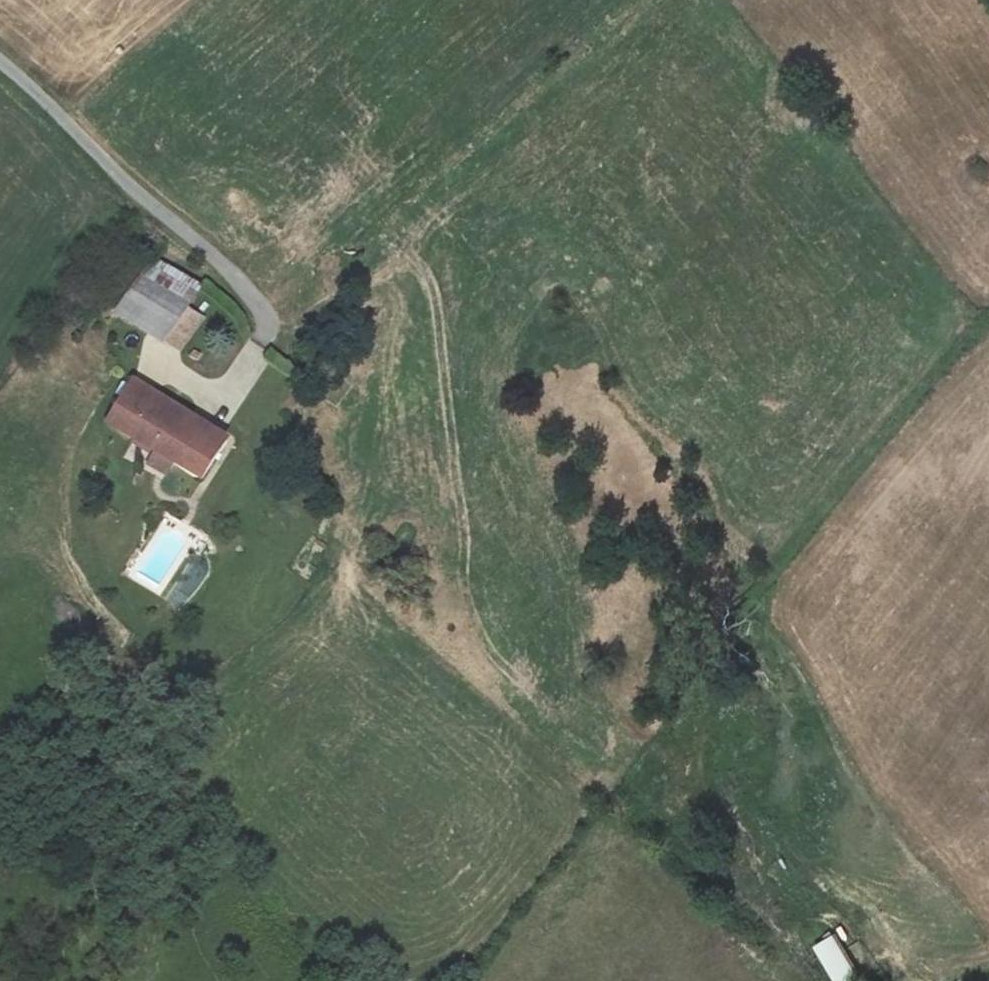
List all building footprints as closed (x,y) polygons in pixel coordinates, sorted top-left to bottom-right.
[(181,351),(203,319),(186,306),(199,282),(155,257),(140,276),(118,309),(181,351)] [(203,478),(229,437),(135,377),(109,418),(203,478)] [(810,949),(833,980),(862,980),(830,935),(810,949)]
